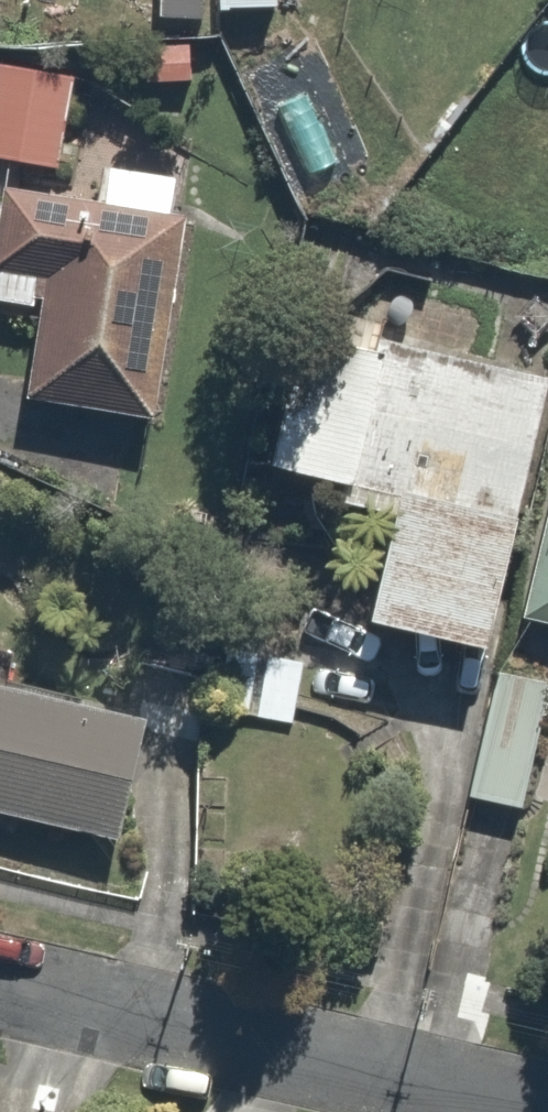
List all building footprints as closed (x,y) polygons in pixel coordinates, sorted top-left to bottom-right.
[(217,11),(279,8),(278,0),(217,0),(217,11)] [(190,36),(140,36),(141,93),(190,93),(190,36)] [(65,168),(78,91),(0,78),(0,157),(65,168)] [(186,189),(102,178),(98,208),(4,195),(0,227),(0,308),(36,313),(24,403),(155,420),(186,189)] [(547,411),(547,378),(311,324),(278,471),(346,486),(341,510),(394,522),(371,626),(493,654),(547,411)] [(523,627),(547,633),(547,506),(523,627)] [(316,625),(238,610),(219,706),(297,722),(316,625)] [(540,676),(495,667),(470,801),(515,809),(540,676)] [(0,690),(0,812),(121,841),(148,725),(0,690)]
